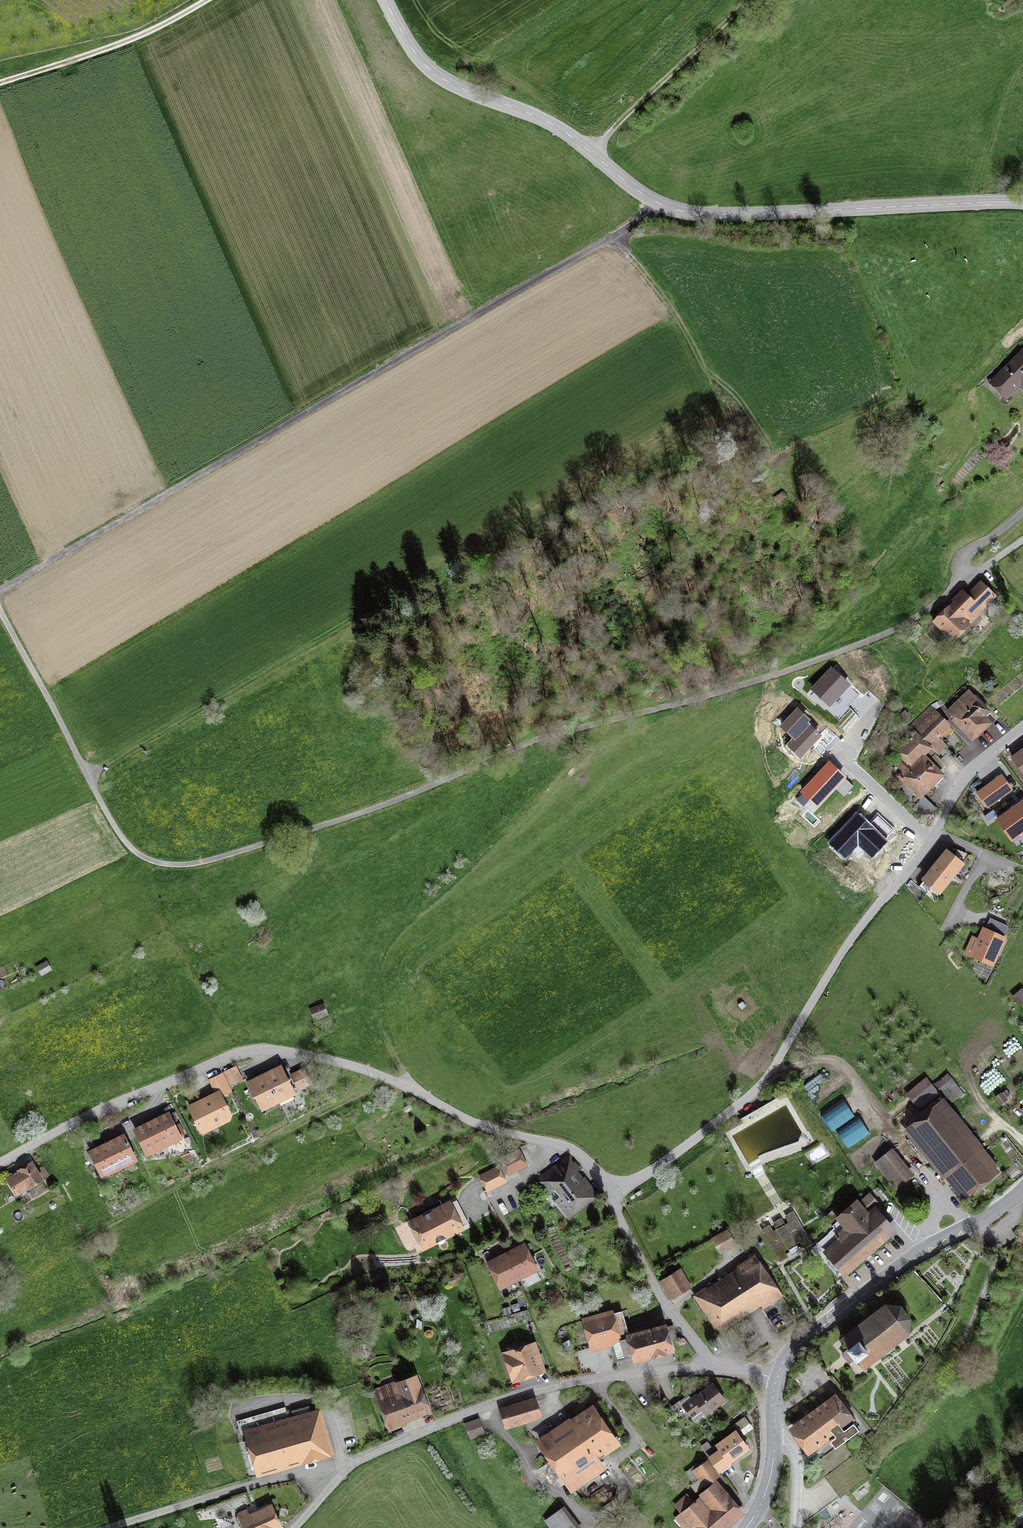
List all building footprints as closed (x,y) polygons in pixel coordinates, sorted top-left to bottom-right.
[(1022,392),(1022,351),(1022,350),(988,383),(1006,402),(1019,389),(1022,392)] [(788,499),(783,492),(771,501),(776,508),(788,499)] [(966,595),(962,590),(951,601),(952,602),(932,623),(954,645),(971,627),(970,625),(997,598),(980,581),(966,595)] [(848,685),(832,670),(813,690),(830,705),(848,685)] [(986,719),(991,714),(969,690),(945,712),(953,720),(951,722),(972,744),(992,725),(986,719)] [(931,705),(909,727),(914,732),(932,751),(939,757),(949,747),(943,741),(953,731),(950,728),(952,727),(931,705)] [(811,720),(798,708),(780,726),(794,739),(788,745),(800,756),(819,736),(807,724),(811,720)] [(903,724),(911,717),(905,710),(897,718),(903,724)] [(926,757),(932,751),(914,732),(893,752),(901,760),(895,766),(902,773),(896,778),(919,801),(911,809),(924,822),(937,809),(925,797),(946,777),(926,757)] [(1010,759),(1022,775),(1022,749),(1010,759)] [(844,776),(829,763),(803,792),(818,806),(844,776)] [(1013,791),(1002,775),(975,794),(987,810),(1013,791)] [(994,822),(1011,844),(1013,842),(1017,848),(1022,844),(1022,840),(1021,837),(1022,837),(1022,838),(1022,802),(1022,801),(994,822)] [(887,842),(857,815),(832,842),(847,856),(858,844),(872,857),(887,842)] [(965,866),(945,850),(921,882),(940,897),(965,866)] [(1009,927),(990,919),(985,930),(982,928),(977,939),(972,936),(963,955),(993,969),(1007,939),(1004,938),(1009,927)] [(36,966),(41,975),(52,969),(47,959),(36,966)] [(1010,996),(1019,1006),(1022,1002),(1022,990),(1021,987),(1010,996)] [(323,1001),(309,1008),(314,1019),(328,1012),(323,1001)] [(290,1079),(291,1075),(287,1075),(281,1062),(262,1072),(278,1102),(296,1094),(290,1079)] [(236,1064),(224,1070),(231,1085),(243,1079),(236,1064)] [(293,1075),(300,1089),(313,1083),(306,1068),(293,1075)] [(224,1096),(232,1092),(223,1072),(207,1079),(213,1091),(187,1104),(200,1133),(234,1117),(224,1096)] [(255,1096),(262,1110),(265,1109),(267,1113),(281,1106),(278,1102),(262,1072),(247,1079),(253,1091),(252,1095),(255,1096)] [(946,1177),(964,1199),(1000,1170),(997,1166),(999,1164),(950,1104),(963,1093),(947,1072),(933,1084),(926,1076),(905,1093),(921,1113),(902,1129),(943,1179),(946,1177)] [(1002,1093),(1001,1091),(994,1096),(1001,1105),(1008,1100),(1007,1098),(1010,1096),(1005,1090),(1002,1093)] [(820,1114),(832,1132),(855,1116),(842,1098),(820,1114)] [(169,1109),(150,1119),(164,1147),(183,1138),(169,1109)] [(836,1131),(847,1148),(870,1133),(858,1116),(836,1131)] [(150,1119),(133,1127),(146,1155),(164,1147),(150,1119)] [(125,1132),(106,1141),(120,1168),(138,1159),(125,1132)] [(120,1168),(106,1141),(88,1149),(102,1177),(120,1168)] [(896,1189),(915,1173),(892,1146),(873,1162),(896,1189)] [(183,1153),(185,1159),(191,1157),(189,1151),(183,1153)] [(522,1151),(510,1156),(517,1171),(529,1166),(522,1151)] [(568,1219),(599,1196),(568,1154),(537,1177),(568,1219)] [(517,1171),(510,1156),(500,1161),(508,1176),(517,1171)] [(174,1166),(180,1162),(177,1157),(171,1161),(174,1166)] [(44,1178),(32,1159),(29,1162),(28,1161),(16,1168),(17,1170),(11,1174),(11,1175),(6,1178),(16,1194),(28,1187),(28,1188),(44,1178)] [(499,1165),(478,1174),(487,1192),(507,1182),(499,1165)] [(833,1209),(823,1217),(833,1228),(811,1246),(821,1258),(822,1258),(838,1276),(842,1273),(844,1275),(898,1229),(878,1206),(880,1204),(870,1191),(860,1200),(857,1197),(837,1213),(833,1209)] [(457,1199),(452,1202),(450,1199),(408,1220),(411,1227),(406,1229),(415,1247),(420,1245),(423,1251),(466,1229),(464,1226),(469,1223),(457,1199)] [(113,1213),(120,1209),(116,1202),(109,1205),(113,1213)] [(767,1225),(760,1229),(779,1262),(788,1257),(785,1250),(788,1249),(791,1255),(796,1253),(800,1250),(797,1243),(800,1242),(803,1248),(812,1242),(793,1210),(785,1215),(788,1222),(785,1223),(781,1217),(772,1222),(776,1229),(771,1231),(767,1225)] [(727,1232),(712,1240),(720,1253),(734,1245),(727,1232)] [(539,1270),(525,1241),(504,1251),(519,1280),(524,1288),(541,1280),(537,1271),(539,1270)] [(519,1280),(504,1251),(485,1261),(500,1290),(519,1280)] [(706,1286),(693,1295),(715,1328),(717,1327),(720,1332),(761,1306),(763,1309),(783,1295),(755,1253),(736,1266),(737,1267),(707,1287),(706,1286)] [(658,1280),(669,1300),(692,1287),(681,1267),(658,1280)] [(449,1285),(458,1282),(456,1275),(447,1278),(449,1285)] [(857,1357),(865,1368),(909,1332),(911,1315),(901,1302),(885,1300),(840,1336),(848,1347),(841,1353),(849,1364),(857,1357)] [(511,1305),(513,1312),(520,1310),(518,1303),(511,1305)] [(505,1315),(512,1313),(509,1306),(503,1308),(505,1315)] [(623,1310),(622,1309),(614,1311),(613,1308),(581,1317),(590,1351),(611,1346),(616,1361),(632,1356),(634,1362),(675,1351),(667,1321),(628,1331),(625,1321),(630,1320),(627,1309),(623,1310)] [(572,1344),(569,1339),(562,1342),(565,1348),(572,1344)] [(501,1351),(512,1383),(547,1372),(536,1340),(501,1351)] [(416,1372),(373,1389),(385,1421),(383,1422),(386,1430),(388,1429),(389,1432),(407,1425),(406,1422),(432,1412),(416,1372)] [(694,1389),(679,1400),(695,1421),(704,1414),(705,1416),(726,1399),(712,1381),(697,1393),(694,1389)] [(856,1419),(836,1391),(787,1426),(808,1454),(829,1438),(834,1445),(859,1428),(853,1420),(856,1419)] [(499,1407),(505,1429),(542,1417),(536,1396),(499,1407)] [(607,1468),(600,1458),(621,1443),(593,1402),(571,1418),(570,1416),(535,1440),(571,1493),(607,1468)] [(292,1415),(243,1429),(256,1477),(334,1455),(321,1406),(310,1410),(308,1405),(291,1410),(292,1415)] [(744,1435),(753,1428),(745,1416),(741,1419),(746,1425),(740,1429),(744,1435)] [(470,1439),(485,1434),(480,1417),(464,1423),(470,1439)] [(707,1456),(719,1472),(721,1471),(722,1472),(731,1465),(730,1464),(732,1463),(731,1461),(750,1448),(736,1428),(711,1446),(708,1441),(703,1444),(710,1454),(707,1456)] [(875,1434),(872,1430),(865,1435),(868,1440),(875,1434)] [(697,1463),(685,1472),(692,1482),(697,1478),(698,1479),(689,1485),(695,1493),(703,1486),(704,1487),(720,1476),(707,1458),(698,1464),(697,1463)] [(697,1527),(728,1527),(746,1512),(717,1479),(699,1494),(700,1495),(694,1500),(687,1492),(673,1504),(680,1512),(674,1517),(675,1518),(673,1520),(680,1527),(693,1527),(695,1526),(697,1527)] [(272,1502),(249,1512),(247,1507),(236,1512),(243,1527),(280,1527),(283,1526),(272,1502)] [(561,1507),(544,1520),(550,1527),(577,1527),(561,1507)]
